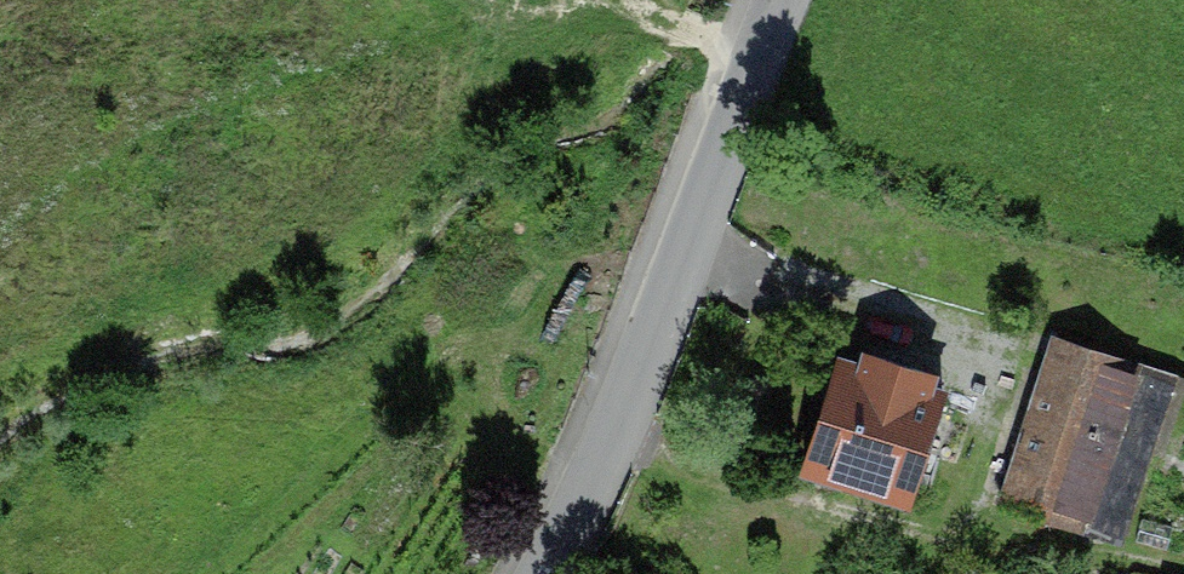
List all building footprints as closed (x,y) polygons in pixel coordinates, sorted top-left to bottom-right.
[(1138,364),(1057,338),(1003,503),(1084,529),(1138,364)] [(863,364),(842,357),(805,465),(911,500),(947,392),(935,388),(939,375),(868,351),(863,364)]
